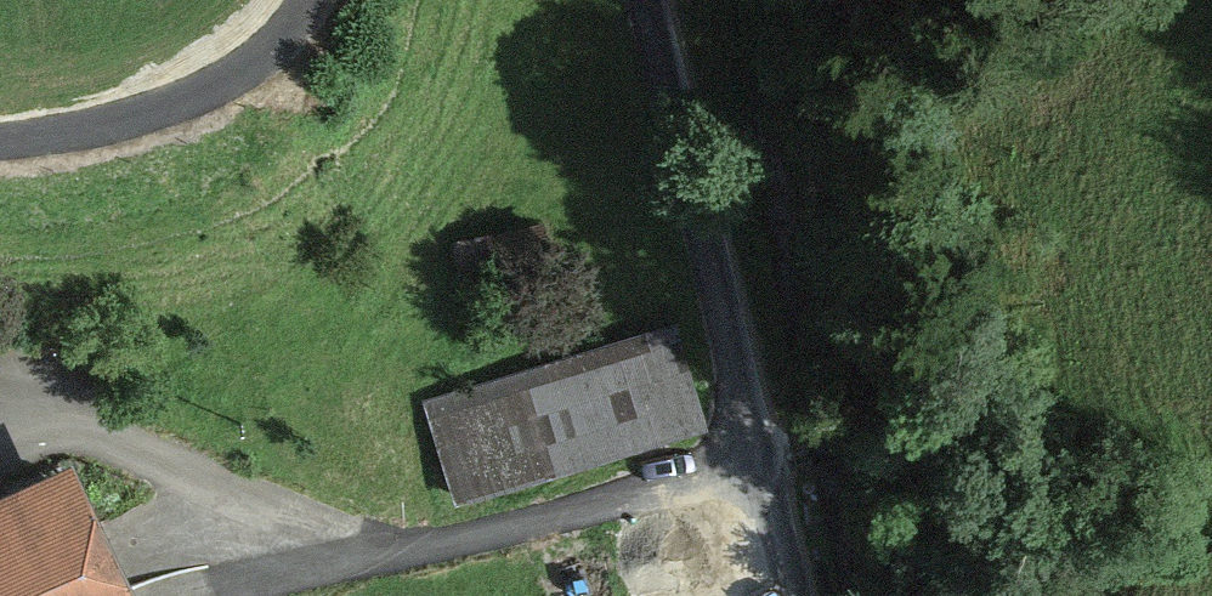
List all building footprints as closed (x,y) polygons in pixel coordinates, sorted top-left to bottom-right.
[(549,228),(473,246),(483,284),(558,266),(549,228)] [(673,331),(427,405),(458,509),(704,435),(673,331)] [(75,460),(0,498),(0,595),(143,595),(75,460)]
